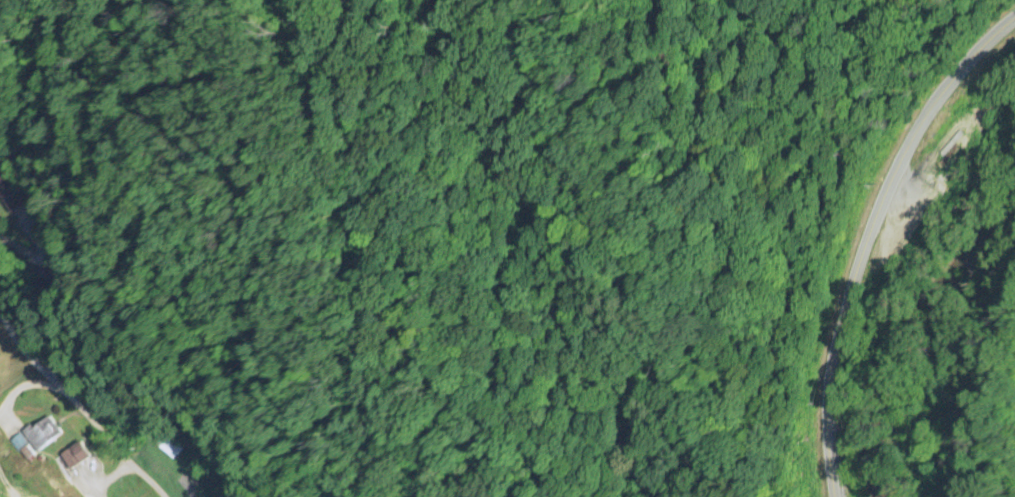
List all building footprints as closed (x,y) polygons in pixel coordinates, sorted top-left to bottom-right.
[(21,436),(35,455),(61,435),(46,416),(21,436)] [(69,472),(90,458),(80,443),(59,457),(69,472)]
